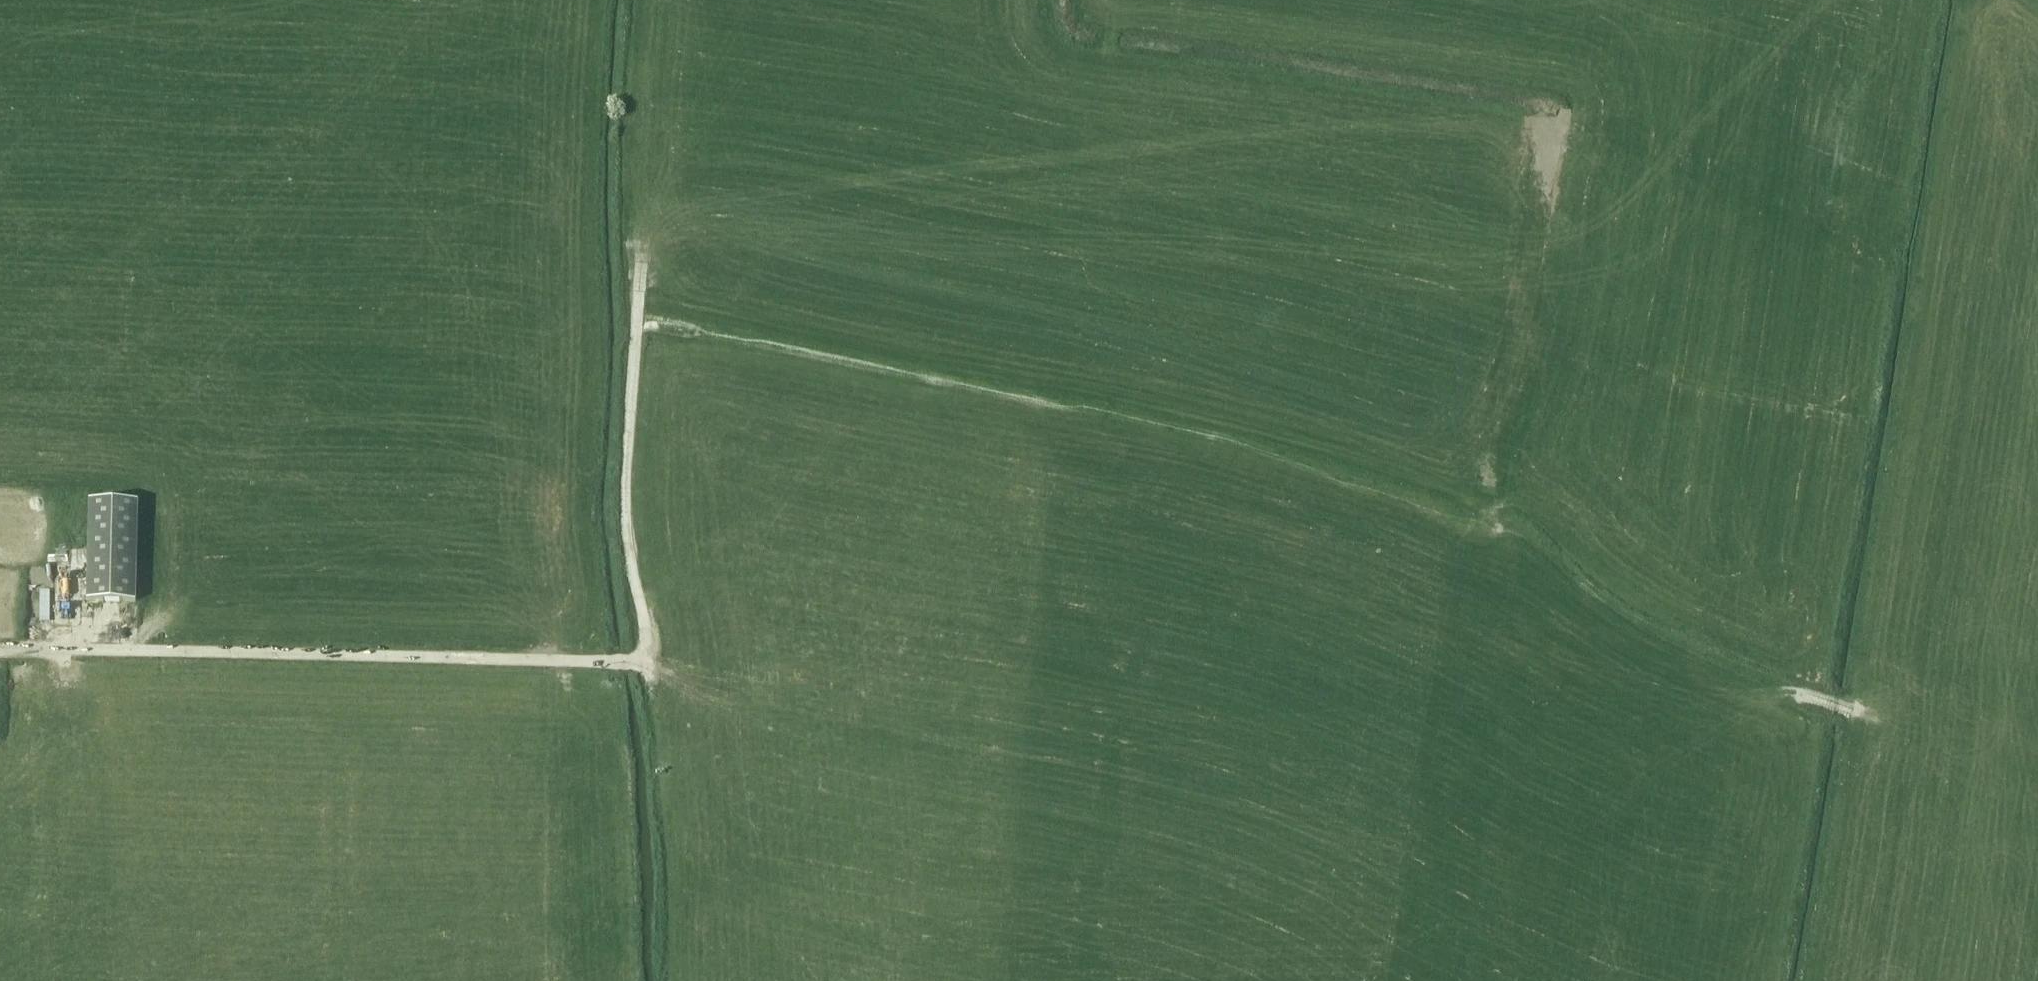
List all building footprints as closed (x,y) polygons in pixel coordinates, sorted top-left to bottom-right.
[(137,502),(88,501),(87,601),(135,602),(137,502)]
